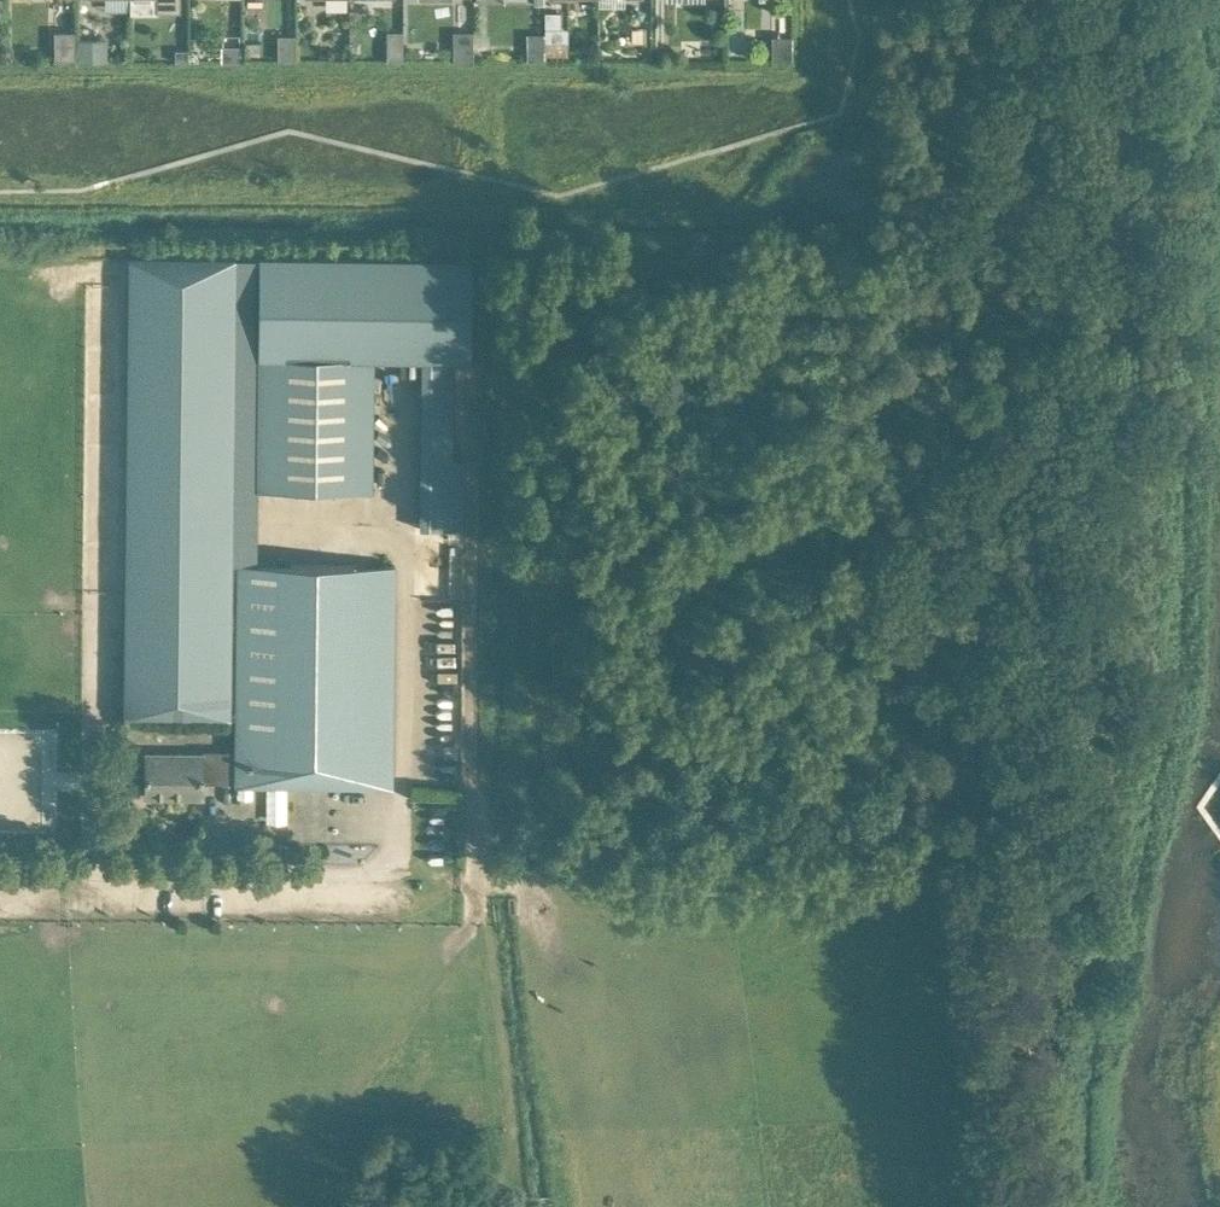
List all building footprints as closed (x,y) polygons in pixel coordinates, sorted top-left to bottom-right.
[(157,12),(180,12),(180,0),(157,0),(157,12)] [(94,41),(80,41),(80,60),(94,60),(94,41)] [(242,42),(224,42),(224,61),(242,61),(242,42)] [(474,47),(452,48),(452,62),(474,62),(474,47)] [(545,49),(528,49),(528,61),(545,61),(545,49)] [(187,50),(175,50),(175,62),(187,62),(187,50)] [(403,50),(389,50),(389,61),(403,61),(403,50)] [(130,258),(125,716),(229,717),(233,357),(235,259),(130,258)] [(235,259),(233,357),(259,357),(374,359),(422,360),(452,358),(469,359),(470,359),(471,262),(235,259)] [(259,357),(257,491),(373,493),(374,359),(259,357)] [(422,360),(420,528),(421,528),(421,529),(450,529),(452,358),(422,360)] [(203,755),(203,779),(235,779),(235,783),(392,784),(395,565),(237,563),(235,756),(203,755)] [(203,779),(203,755),(203,753),(147,753),(146,796),(203,797),(203,779)]
